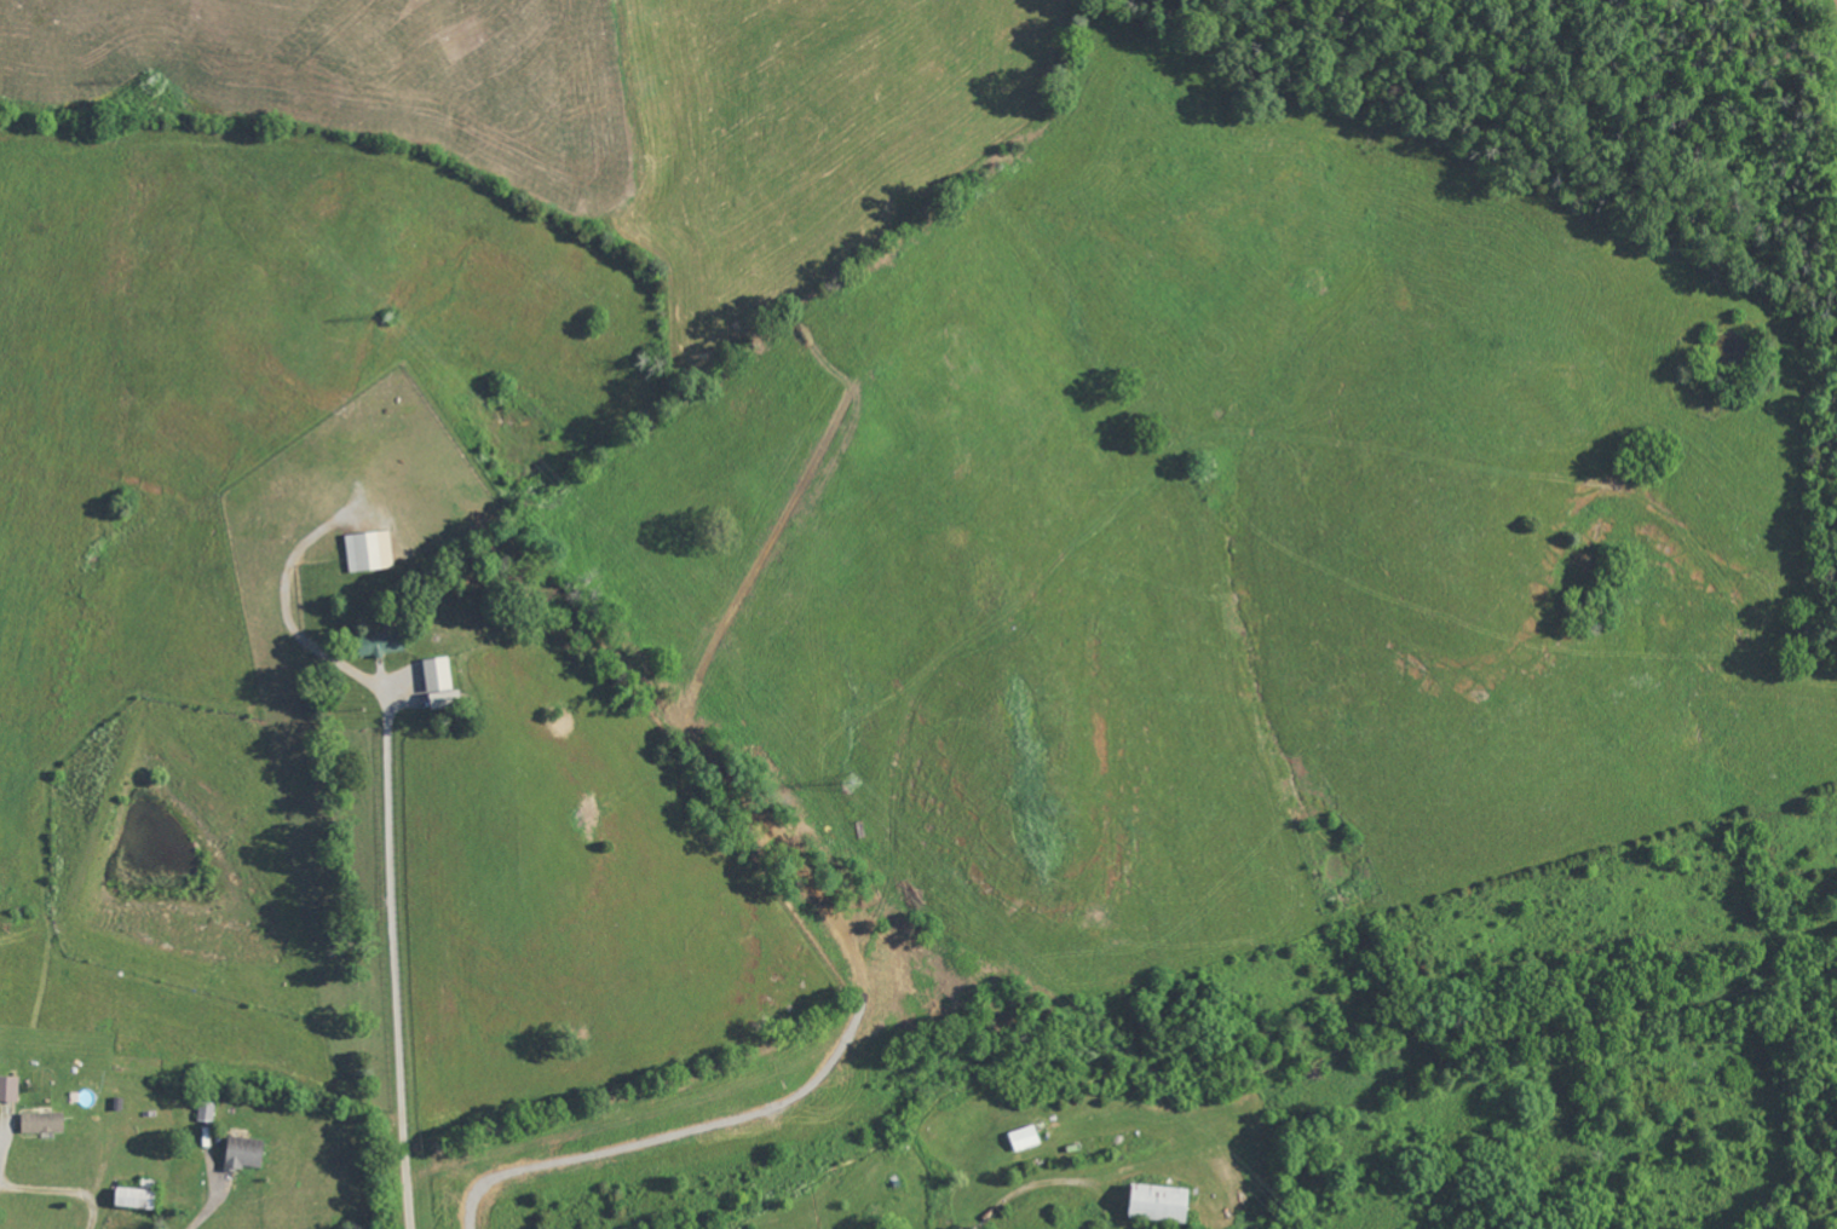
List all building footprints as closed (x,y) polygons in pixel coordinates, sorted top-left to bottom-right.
[(394,569),(391,532),(346,536),(350,573),(394,569)] [(405,652),(402,631),(358,637),(361,658),(405,652)] [(425,660),(430,709),(462,707),(461,690),(454,691),(450,658),(425,660)] [(19,1101),(20,1077),(0,1076),(0,1100),(19,1101)] [(22,1113),(23,1132),(65,1131),(64,1112),(22,1113)] [(1010,1133),(1016,1152),(1042,1143),(1035,1124),(1010,1133)] [(266,1140),(229,1136),(226,1167),(262,1171),(266,1140)] [(115,1205),(154,1210),(157,1181),(143,1179),(142,1189),(118,1186),(115,1205)] [(1190,1187),(1132,1184),(1131,1219),(1189,1222),(1190,1187)]
